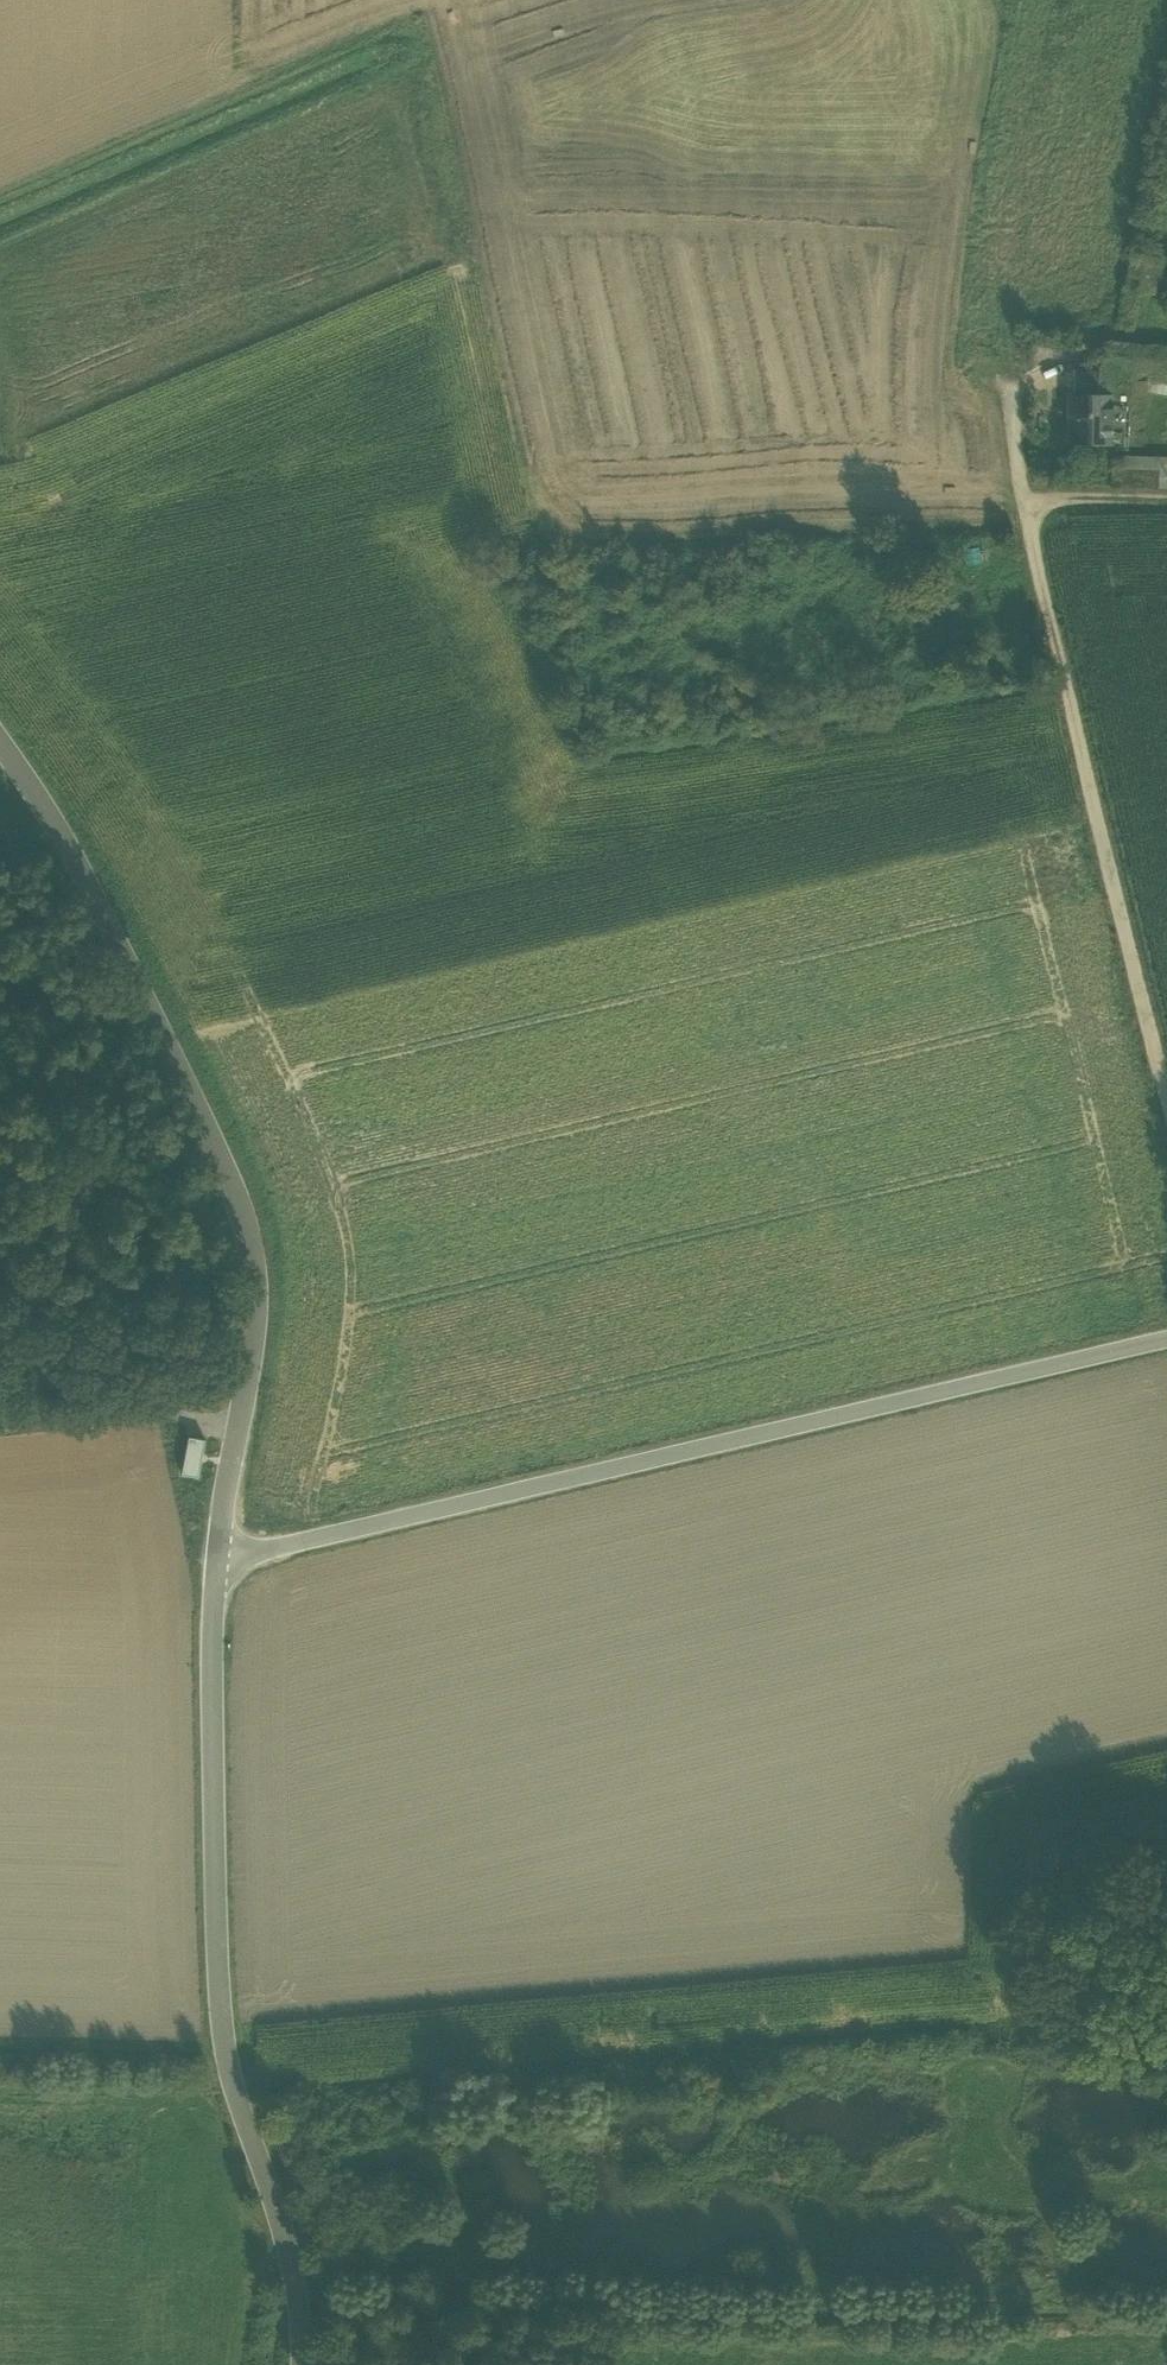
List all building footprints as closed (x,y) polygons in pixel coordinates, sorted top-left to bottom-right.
[(1104,341),(1099,371),(1145,370),(1149,348),(1104,341)] [(1145,370),(1166,373),(1166,382),(1166,347),(1150,345),(1149,348),(1145,370)] [(1145,378),(1145,370),(1099,371),(1083,370),(1082,394),(1072,394),(1070,394),(1070,430),(1070,442),(1141,443),(1141,411),(1145,411),(1145,378)] [(1082,394),(1083,370),(1073,370),(1072,394),(1082,394)] [(1145,370),(1145,378),(1166,382),(1166,373),(1145,370)] [(1166,486),(1166,454),(1135,453),(1135,467),(1163,467),(1162,485),(1166,486)]
